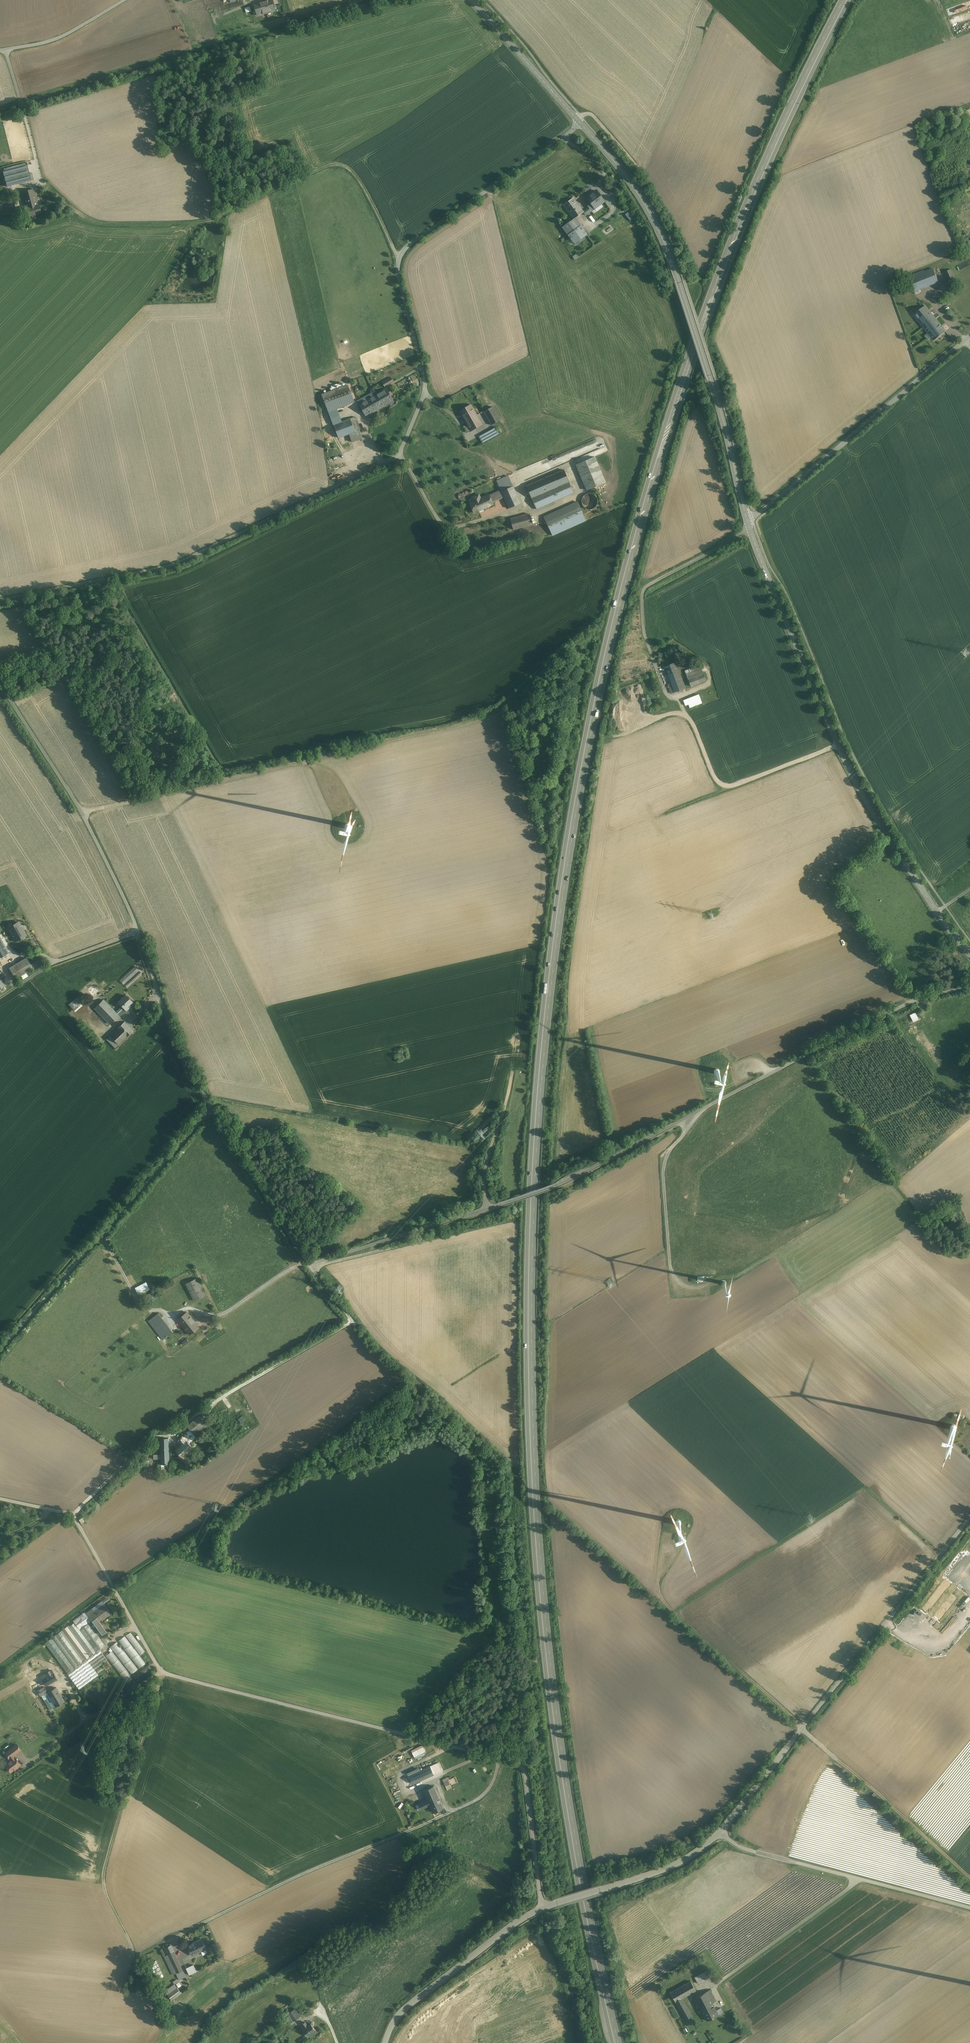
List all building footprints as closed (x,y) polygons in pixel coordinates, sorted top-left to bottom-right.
[(270,0),(254,5),(257,15),(274,10),(273,5),(271,0),(270,0)] [(27,165),(7,171),(11,186),(31,180),(27,165)] [(26,209),(38,206),(33,187),(21,190),(26,209)] [(596,189),(586,197),(589,201),(595,209),(595,210),(606,202),(596,189)] [(573,219),(575,218),(584,212),(574,198),(563,205),(573,219)] [(595,209),(589,201),(586,203),(589,208),(584,211),(584,212),(583,213),(586,216),(595,209)] [(13,204),(5,205),(5,214),(14,214),(13,204)] [(26,209),(25,209),(27,217),(32,216),(32,217),(36,216),(36,214),(41,213),(39,205),(38,206),(26,209)] [(631,221),(635,217),(629,211),(625,215),(631,221)] [(567,235),(581,225),(575,218),(573,219),(562,227),(567,235)] [(573,244),(587,234),(581,225),(567,235),(573,244)] [(934,268),(910,278),(914,287),(915,291),(939,282),(934,268)] [(950,270),(946,272),(951,284),(955,282),(950,270)] [(925,306),(931,313),(934,310),(929,304),(925,306)] [(934,340),(946,332),(931,313),(925,306),(914,315),(934,340)] [(382,380),(384,386),(394,382),(392,377),(382,380)] [(348,387),(323,396),(339,438),(360,430),(355,417),(342,422),(337,409),(354,402),(348,387)] [(375,396),(360,404),(366,416),(393,401),(386,389),(375,396)] [(360,404),(375,396),(373,393),(358,401),(360,404)] [(471,405),(460,411),(471,431),(482,425),(479,420),(477,415),(471,405)] [(477,415),(479,420),(482,418),(485,423),(489,421),(492,425),(500,420),(493,407),(484,412),(484,411),(477,415)] [(488,431),(492,438),(499,434),(496,427),(488,431)] [(492,438),(488,431),(479,436),(482,443),(492,438)] [(595,457),(576,465),(587,490),(606,482),(595,457)] [(540,461),(523,468),(526,476),(543,469),(540,461)] [(552,490),(569,482),(564,470),(526,486),(532,498),(548,491),(552,490)] [(508,476),(497,481),(501,490),(504,496),(504,498),(509,509),(521,503),(508,476)] [(552,490),(556,501),(574,493),(569,482),(552,490)] [(501,490),(491,494),(494,500),(504,496),(501,490)] [(550,496),(534,504),(536,509),(556,501),(552,490),(548,491),(550,496)] [(550,496),(548,491),(532,498),(534,504),(550,496)] [(582,504),(583,507),(586,509),(588,510),(591,509),(594,509),(596,507),(598,504),(598,500),(597,497),(594,494),(591,493),(588,493),(584,495),(582,497),(581,501),(582,504)] [(474,501),(470,503),(473,510),(472,511),(473,511),(474,513),(479,511),(479,512),(484,509),(483,509),(493,504),(492,503),(495,502),(494,500),(491,494),(489,495),(481,498),(479,494),(477,495),(476,495),(475,496),(472,497),(474,501)] [(578,502),(544,517),(552,535),(586,521),(578,502)] [(530,514),(510,519),(513,530),(533,525),(530,514)] [(675,662),(664,666),(671,683),(668,685),(669,688),(672,687),(674,692),(685,688),(675,662)] [(685,671),(687,678),(703,672),(700,665),(685,671)] [(706,680),(703,672),(687,678),(691,686),(706,680)] [(699,694),(683,700),(685,705),(689,704),(690,708),(702,703),(699,694)] [(19,922),(8,928),(15,941),(26,935),(19,922)] [(44,962),(39,956),(28,963),(31,967),(32,966),(33,968),(33,969),(44,962)] [(25,958),(9,968),(15,979),(33,968),(32,966),(31,967),(28,963),(25,958)] [(135,966),(120,980),(124,985),(139,971),(135,966)] [(140,971),(125,985),(127,988),(142,974),(140,971)] [(80,995),(69,1005),(74,1011),(85,1001),(80,995)] [(115,1012),(118,1015),(125,1009),(126,1011),(129,1008),(128,1007),(130,1006),(129,1005),(132,1002),(126,995),(118,1002),(122,1006),(115,1012)] [(103,1000),(94,1008),(110,1024),(119,1016),(118,1015),(115,1012),(103,1000)] [(914,1022),(919,1019),(916,1012),(910,1015),(914,1022)] [(124,1022),(110,1036),(118,1045),(133,1031),(124,1022)] [(963,1232),(958,1235),(966,1248),(969,1246),(969,1244),(963,1232)] [(196,1279),(186,1284),(195,1301),(205,1296),(196,1279)] [(146,1282),(135,1288),(139,1295),(150,1289),(146,1282)] [(159,1312),(148,1321),(163,1339),(173,1331),(159,1312)] [(187,1312),(178,1319),(189,1334),(199,1327),(187,1312)] [(200,1416),(188,1426),(190,1429),(194,1434),(197,1437),(209,1426),(200,1416)] [(185,1436),(188,1439),(194,1434),(190,1429),(184,1435),(185,1436)] [(197,1437),(194,1434),(188,1439),(189,1440),(187,1441),(189,1443),(197,1437)] [(193,1448),(189,1443),(187,1441),(189,1440),(188,1439),(185,1436),(180,1440),(183,1444),(177,1449),(183,1456),(193,1448)] [(168,1438),(161,1438),(161,1454),(161,1458),(161,1464),(165,1464),(169,1464),(168,1438)] [(494,1470),(487,1472),(489,1479),(496,1478),(494,1470)] [(92,1621),(94,1624),(99,1621),(106,1616),(107,1617),(111,1614),(104,1604),(100,1607),(100,1608),(95,1612),(89,1617),(92,1621)] [(89,1617),(95,1612),(92,1609),(86,1613),(89,1617)] [(85,1612),(72,1621),(74,1623),(79,1630),(89,1623),(92,1621),(89,1617),(86,1613),(85,1612)] [(99,1621),(94,1624),(102,1635),(106,1631),(99,1621)] [(69,1626),(91,1656),(96,1652),(74,1623),(69,1626)] [(79,1630),(96,1652),(99,1650),(105,1646),(89,1623),(79,1630)] [(62,1630),(85,1661),(90,1657),(67,1626),(62,1630)] [(55,1635),(78,1666),(83,1662),(60,1631),(55,1635)] [(126,1635),(141,1655),(145,1651),(131,1632),(126,1635)] [(139,1668),(145,1664),(126,1635),(119,1640),(139,1668)] [(45,1643),(67,1674),(75,1668),(52,1638),(45,1643)] [(111,1646),(131,1674),(138,1669),(117,1641),(111,1646)] [(75,1668),(67,1674),(79,1689),(98,1675),(94,1670),(107,1660),(99,1650),(96,1652),(91,1656),(90,1657),(85,1661),(83,1662),(78,1666),(75,1668)] [(133,1678),(113,1650),(106,1655),(126,1683),(133,1678)] [(51,1671),(41,1676),(44,1683),(45,1685),(45,1684),(46,1685),(56,1680),(51,1671)] [(40,1697),(41,1696),(47,1693),(48,1692),(45,1686),(36,1691),(40,1697)] [(48,1692),(47,1693),(55,1707),(64,1702),(56,1687),(48,1692)] [(47,1693),(41,1696),(49,1710),(55,1707),(47,1693)] [(17,1744),(12,1748),(16,1753),(21,1750),(17,1744)] [(415,1758),(427,1753),(423,1745),(412,1749),(415,1758)] [(10,1758),(11,1760),(15,1758),(13,1756),(16,1754),(16,1753),(12,1748),(5,1753),(9,1759),(10,1758)] [(11,1760),(5,1765),(10,1772),(20,1765),(15,1757),(15,1758),(11,1760)] [(439,1762),(409,1775),(413,1784),(442,1771),(439,1762)] [(436,1786),(423,1792),(426,1799),(439,1794),(436,1786)] [(445,1807),(439,1794),(426,1799),(419,1802),(422,1809),(430,1806),(432,1812),(445,1807)] [(201,1939),(188,1945),(193,1955),(206,1949),(201,1939)] [(174,1952),(164,1956),(173,1975),(176,1973),(183,1970),(174,1952)] [(194,1965),(186,1968),(189,1975),(197,1971),(194,1965)] [(183,1970),(176,1973),(179,1980),(186,1976),(183,1970)] [(707,1971),(695,1978),(699,1984),(710,1977),(707,1971)] [(696,1991),(691,1981),(670,1992),(685,2019),(692,2016),(683,1999),(696,1991)] [(181,1993),(178,1988),(168,1995),(172,2000),(181,1993)] [(710,1990),(695,1998),(706,2020),(718,2014),(713,2003),(716,2001),(710,1990)] [(290,2012),(296,2020),(300,2016),(294,2008),(290,2012)] [(296,2020),(290,2012),(285,2016),(291,2023),(296,2020)] [(305,2027),(303,2029),(308,2036),(316,2030),(311,2023),(308,2025),(305,2022),(303,2024),(305,2027)]
